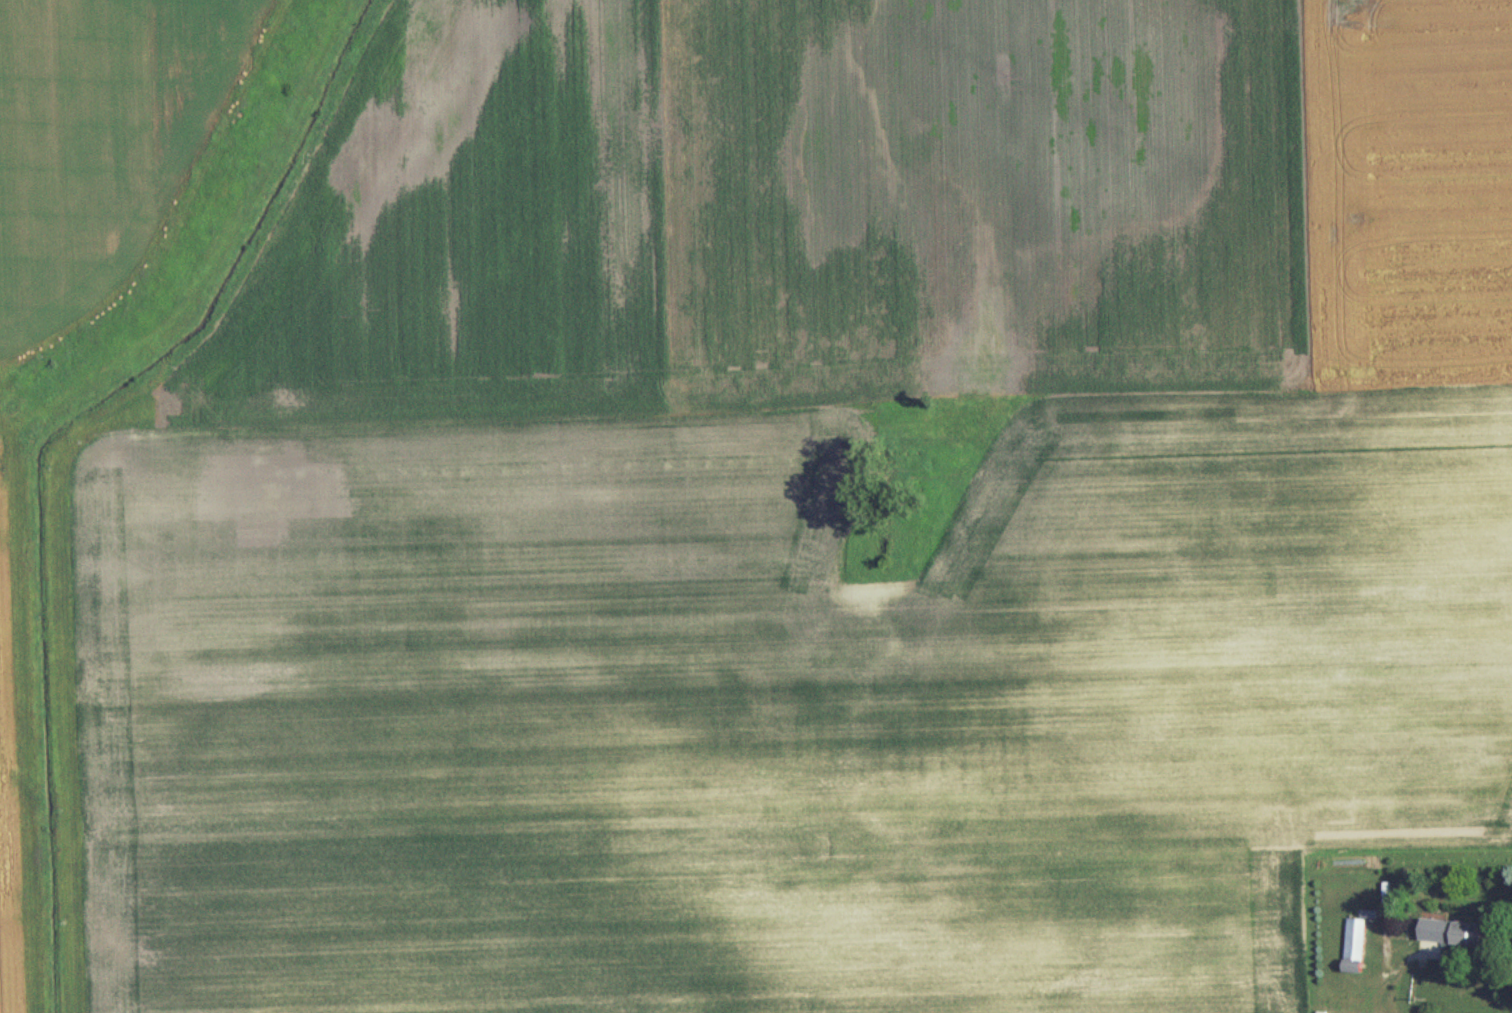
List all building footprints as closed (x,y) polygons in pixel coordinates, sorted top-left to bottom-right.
[(1340,958),(1359,960),(1364,919),(1346,917),(1340,958)] [(1415,939),(1475,945),(1478,923),(1417,917),(1415,939)]
